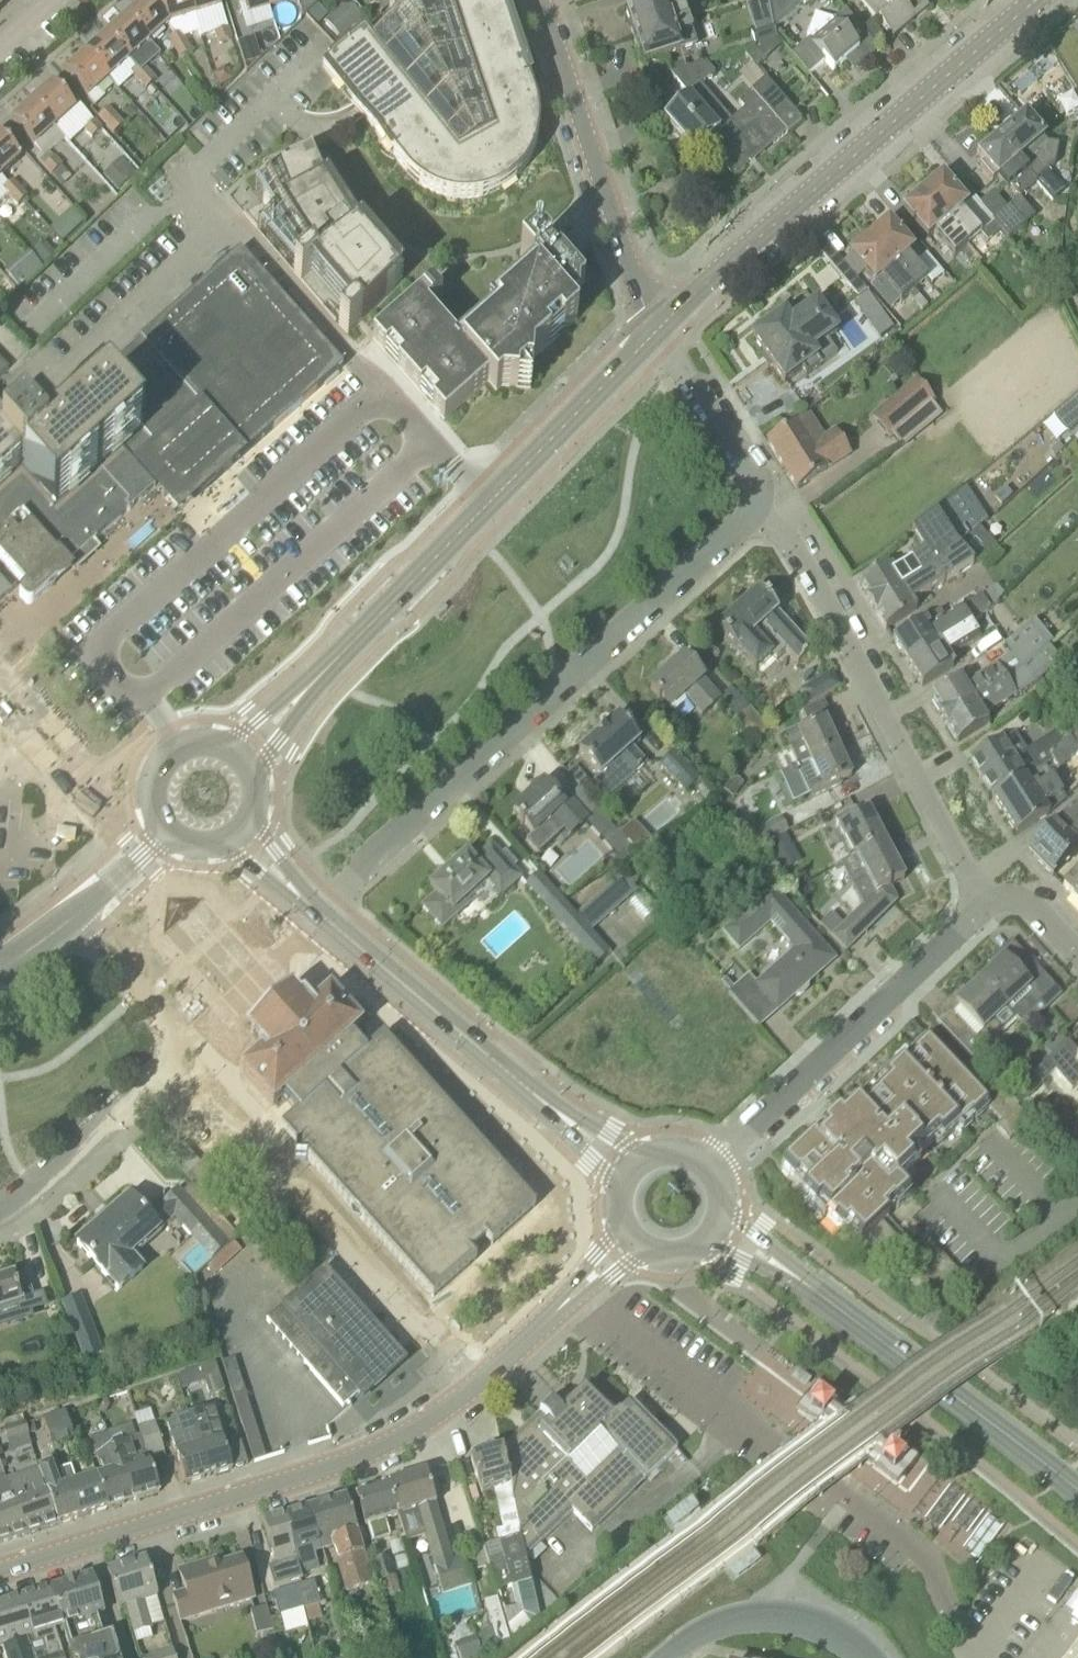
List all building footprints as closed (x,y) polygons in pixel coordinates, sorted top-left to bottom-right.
[(2,11),(13,0),(0,0),(0,9),(2,11)] [(169,25),(155,0),(147,0),(126,19),(149,44),(169,25)] [(191,17),(186,0),(155,0),(169,25),(171,25),(191,17)] [(221,9),(218,0),(186,0),(191,17),(221,9)] [(239,7),(245,5),(248,15),(264,10),(261,0),(237,0),(239,7)] [(281,3),(293,0),(261,0),(264,10),(281,4),(281,3)] [(303,19),(318,6),(316,0),(298,0),(303,19)] [(529,83),(501,0),(408,0),(323,68),(407,173),(410,177),(412,179),(417,184),(421,187),(426,189),(430,192),(432,193),(439,196),(444,197),(451,199),(459,200),(467,200),(475,199),(483,198),(493,194),(502,190),(510,185),(518,178),(524,170),(530,162),(534,152),(537,143),(539,133),(539,123),(538,112),(536,103),(529,83)] [(340,9),(326,22),(341,37),(354,26),(358,28),(365,21),(344,0),(338,6),(340,9)] [(627,9),(636,37),(687,20),(683,6),(667,11),(663,0),(654,0),(627,9)] [(775,29),(806,2),(804,0),(770,0),(775,29)] [(928,10),(920,0),(860,0),(859,1),(893,40),(928,10)] [(317,27),(328,17),(318,6),(307,17),(317,27)] [(810,40),(792,56),(809,76),(825,62),(834,72),(849,59),(858,69),(878,52),(880,51),(846,10),(834,20),(816,14),(807,38),(810,40)] [(143,64),(146,69),(160,56),(157,53),(149,44),(126,19),(106,37),(129,62),(137,70),(143,64)] [(636,37),(645,64),(696,47),(687,20),(636,37)] [(752,33),(757,47),(778,40),(772,25),(752,33)] [(218,44),(232,40),(228,30),(215,34),(218,44)] [(182,33),(169,41),(170,43),(174,50),(187,43),(182,33)] [(109,80),(129,62),(106,37),(86,55),(109,80)] [(247,73),(261,60),(254,38),(237,43),(247,73)] [(192,53),(187,43),(174,50),(179,60),(192,53)] [(766,60),(759,51),(744,57),(756,69),(766,60)] [(89,98),(99,90),(109,80),(86,55),(66,73),(89,98)] [(134,78),(139,83),(150,73),(146,69),(143,64),(137,70),(131,75),(132,75),(134,78)] [(711,141),(715,146),(726,138),(721,132),(732,122),(701,87),(715,75),(706,64),(670,76),(686,94),(676,103),(680,107),(663,121),(694,156),(711,141)] [(233,80),(228,72),(221,71),(213,75),(221,88),(233,80)] [(150,73),(139,83),(147,91),(157,82),(150,73)] [(766,80),(756,89),(739,104),(744,111),(732,122),(721,132),(726,138),(715,146),(719,150),(716,153),(735,175),(749,164),(746,160),(766,142),(769,146),(786,131),(781,125),(795,113),(766,80)] [(55,129),(75,110),(53,85),(32,104),(55,129)] [(55,129),(32,104),(12,122),(35,148),(55,129)] [(125,126),(110,109),(99,119),(114,136),(125,126)] [(1057,148),(1047,146),(1043,141),(1043,140),(1025,119),(1001,140),(1019,161),(1036,182),(1054,168),(1057,148)] [(95,123),(85,131),(93,140),(102,131),(95,123)] [(21,160),(0,136),(0,177),(1,178),(21,160)] [(1008,191),(1011,188),(1020,198),(1037,183),(1036,182),(1019,161),(1001,140),(997,144),(994,140),(977,155),(986,165),(980,170),(992,184),(998,179),(1008,191)] [(339,326),(348,336),(400,285),(366,244),(352,227),(331,192),(320,173),(311,153),(262,176),(266,183),(254,193),(263,208),(249,219),(244,214),(243,214),(339,326)] [(34,188),(46,181),(30,155),(18,163),(34,188)] [(55,158),(44,168),(52,177),(53,176),(63,187),(72,179),(62,168),(63,167),(55,158)] [(118,191),(135,175),(121,160),(104,176),(118,191)] [(8,186),(1,178),(0,177),(0,204),(8,196),(3,191),(8,186)] [(967,207),(942,178),(923,195),(968,247),(995,224),(979,205),(980,204),(976,199),(967,207)] [(13,182),(8,186),(3,191),(8,196),(11,199),(21,190),(15,183),(13,182)] [(11,199),(17,206),(19,208),(29,199),(21,190),(11,199)] [(1020,198),(1008,209),(994,193),(980,204),(979,205),(995,224),(1010,240),(1036,216),(1020,198)] [(923,195),(904,211),(928,240),(934,235),(954,258),(968,247),(923,195)] [(66,216),(78,229),(83,223),(71,211),(66,216)] [(870,240),(915,293),(928,281),(907,257),(913,252),(889,224),(870,240)] [(560,262),(571,251),(559,238),(543,253),(537,245),(520,260),(536,279),(497,313),(501,319),(462,353),(427,312),(453,290),(444,279),(373,341),(444,422),(488,384),(496,393),(502,388),(531,390),(533,361),(577,322),(577,321),(579,294),(584,289),(560,262)] [(914,303),(919,298),(915,293),(870,240),(850,257),(874,284),(870,288),(891,312),(909,297),(914,303)] [(44,242),(33,253),(45,267),(57,257),(44,242)] [(175,469),(199,496),(344,368),(240,252),(32,437),(24,428),(15,435),(7,426),(12,421),(0,408),(0,459),(13,473),(12,481),(24,495),(33,496),(125,414),(155,446),(175,469)] [(28,284),(13,267),(5,274),(20,291),(28,284)] [(893,330),(868,295),(853,305),(879,340),(893,330)] [(923,312),(928,308),(919,298),(914,303),(923,312)] [(827,320),(817,306),(791,324),(781,310),(766,321),(771,327),(752,340),(768,362),(827,320)] [(784,384),(802,371),(807,377),(838,355),(828,341),(837,335),(837,334),(853,322),(844,310),(828,321),(827,320),(768,362),(784,384)] [(9,370),(0,360),(0,379),(9,370)] [(917,382),(873,420),(889,438),(933,400),(917,382)] [(1073,431),(1077,427),(1077,396),(1058,412),(1073,431)] [(12,526),(24,516),(31,525),(118,447),(134,465),(155,446),(125,414),(33,496),(24,495),(12,481),(13,473),(0,459),(0,513),(12,526)] [(797,490),(850,457),(835,433),(822,441),(808,419),(768,444),(797,490)] [(1049,453),(1054,458),(1063,450),(1058,444),(1049,453)] [(155,488),(134,465),(118,447),(31,525),(59,557),(67,566),(155,488)] [(911,534),(924,555),(934,569),(939,566),(968,540),(948,505),(935,515),(911,534)] [(12,526),(0,513),(0,536),(12,526)] [(35,602),(50,588),(68,573),(68,568),(67,566),(59,557),(31,525),(24,516),(12,526),(0,536),(0,558),(26,587),(21,590),(20,592),(20,593),(20,594),(20,595),(20,597),(21,598),(25,603),(26,604),(28,604),(29,605),(32,604),(33,604),(35,602)] [(963,530),(968,540),(979,529),(985,523),(981,520),(980,518),(963,530)] [(912,604),(944,584),(965,570),(980,556),(968,540),(939,566),(934,569),(872,609),(886,631),(917,611),(912,604)] [(889,567),(858,586),(872,609),(934,569),(924,555),(893,574),(889,567)] [(18,588),(17,587),(12,591),(0,578),(0,603),(18,588)] [(996,588),(981,597),(991,611),(1003,595),(996,588)] [(737,652),(756,673),(773,657),(776,662),(786,653),(798,665),(812,653),(777,615),(778,614),(759,592),(716,630),(736,653),(737,652)] [(991,611),(981,597),(945,620),(940,612),(893,642),(907,665),(970,626),(981,619),(991,611)] [(979,640),(970,626),(907,665),(922,688),(954,668),(948,660),(979,640)] [(1048,647),(1030,626),(1005,646),(1012,658),(965,687),(960,680),(929,700),(943,722),(1011,678),(1037,656),(1048,647)] [(1052,673),(1037,656),(1011,678),(943,722),(957,744),(988,724),(984,717),(1049,675),(1052,673)] [(721,702),(703,681),(684,660),(650,690),(670,712),(683,700),(683,699),(702,719),(721,702)] [(800,693),(808,706),(839,687),(831,674),(800,693)] [(827,703),(803,709),(806,719),(829,713),(827,703)] [(770,730),(749,708),(737,719),(758,741),(770,730)] [(618,719),(579,754),(600,778),(595,784),(610,799),(647,766),(633,750),(640,743),(618,719)] [(788,751),(790,750),(799,768),(838,750),(825,722),(814,727),(813,724),(782,738),(788,751)] [(1016,733),(1001,742),(969,763),(993,799),(992,800),(994,803),(1041,764),(1070,739),(1062,729),(1027,751),(1016,733)] [(1071,740),(1070,739),(1049,757),(1059,769),(1077,754),(1077,734),(1071,740)] [(792,771),(802,794),(808,791),(812,800),(842,787),(840,784),(851,778),(838,750),(799,768),(792,771)] [(701,782),(673,752),(660,765),(688,795),(701,782)] [(1044,767),(1041,764),(994,803),(1016,837),(1049,816),(1049,815),(1067,804),(1044,767)] [(732,800),(743,786),(733,777),(721,791),(732,800)] [(565,832),(571,839),(588,823),(569,801),(562,807),(543,786),(513,814),(533,836),(527,842),(539,856),(545,850),(545,849),(565,832)] [(1071,843),(1077,837),(1077,808),(1055,827),(1028,853),(1053,878),(1077,853),(1077,850),(1071,843)] [(633,851),(598,811),(587,821),(620,861),(633,851)] [(855,811),(835,822),(854,858),(884,842),(868,812),(859,817),(855,811)] [(760,829),(766,843),(788,833),(782,819),(760,829)] [(778,861),(794,852),(786,836),(769,845),(778,861)] [(820,926),(846,952),(897,903),(889,889),(904,881),(884,842),(854,858),(841,865),(863,908),(844,927),(832,914),(820,926)] [(442,930),(457,917),(454,913),(489,882),(502,896),(522,879),(514,870),(518,866),(506,852),(501,856),(492,846),(473,863),(467,856),(430,889),(436,896),(422,909),(442,930)] [(526,886),(552,915),(566,903),(540,873),(526,886)] [(577,915),(566,903),(552,915),(596,966),(610,954),(592,932),(638,892),(623,874),(577,915)] [(1063,888),(1077,903),(1077,874),(1063,888)] [(808,985),(836,960),(772,889),(723,933),(739,951),(771,923),(790,944),(789,956),(757,987),(750,978),(731,995),(756,1023),(774,1007),(778,1012),(795,996),(800,996),(808,990),(808,985)] [(1040,1003),(1046,1009),(1061,995),(1027,958),(1014,970),(1003,959),(992,970),(993,971),(981,983),(1019,1023),(1040,1003)] [(992,1043),(1002,1033),(1016,1020),(1019,1024),(1019,1023),(981,983),(968,995),(967,994),(936,1023),(974,1062),(992,1043)] [(358,1031),(361,1029),(361,1028),(330,994),(310,1012),(303,1005),(298,1009),(288,997),(252,1029),(262,1041),(258,1045),(265,1053),(244,1071),(274,1106),(284,1097),(299,1114),(288,1124),(299,1136),(296,1138),(296,1145),(297,1146),(297,1147),(297,1148),(296,1149),(295,1161),(307,1162),(309,1161),(428,1293),(439,1294),(470,1266),(471,1255),(487,1240),(498,1241),(529,1213),(530,1202),(389,1045),(378,1044),(367,1054),(352,1038),(359,1031),(358,1031)] [(1023,1129),(1030,1122),(993,1083),(979,1097),(925,1041),(911,1054),(915,1058),(905,1068),(901,1064),(884,1080),(887,1084),(859,1112),(855,1108),(837,1124),(843,1130),(832,1140),(823,1130),(781,1170),(794,1184),(799,1180),(809,1191),(801,1198),(814,1212),(819,1208),(842,1234),(846,1230),(861,1245),(869,1237),(893,1262),(907,1249),(883,1224),(888,1219),(884,1214),(892,1206),(897,1211),(910,1198),(898,1185),(914,1170),(910,1165),(939,1138),(943,1142),(948,1137),(958,1128),(963,1133),(989,1108),(1002,1122),(996,1128),(1009,1142),(1023,1129)] [(1068,1043),(1046,1063),(1046,1064),(1034,1075),(1022,1086),(1031,1096),(1043,1085),(1055,1073),(1072,1091),(1077,1086),(1077,1054),(1068,1043)] [(234,1243),(239,1238),(196,1188),(193,1185),(182,1194),(180,1191),(163,1205),(164,1206),(149,1220),(130,1199),(78,1245),(119,1292),(143,1271),(130,1257),(175,1218),(213,1262),(234,1243)] [(246,1225),(239,1217),(231,1224),(238,1233),(246,1225)] [(348,1403),(402,1356),(384,1336),(383,1336),(362,1312),(350,1299),(351,1298),(325,1269),(299,1293),(268,1321),(291,1347),(279,1357),(293,1373),(305,1363),(344,1407),(348,1403)] [(0,1282),(0,1312),(23,1305),(21,1301),(33,1297),(27,1280),(16,1284),(14,1278),(0,1282)] [(72,1332),(92,1324),(81,1296),(61,1304),(72,1332)] [(255,1463),(266,1459),(236,1360),(223,1364),(255,1463)] [(210,1396),(225,1392),(216,1365),(201,1369),(210,1396)] [(559,1398),(502,1450),(502,1451),(526,1557),(528,1555),(534,1562),(549,1549),(543,1543),(574,1513),(593,1532),(677,1452),(630,1403),(620,1413),(592,1383),(567,1407),(559,1398)] [(809,1415),(824,1425),(834,1410),(819,1399),(809,1415)] [(106,1413),(110,1406),(108,1401),(97,1404),(100,1415),(106,1413)] [(210,1477),(232,1470),(214,1410),(191,1417),(210,1477)] [(44,1421),(54,1447),(76,1439),(66,1413),(44,1421)] [(168,1425),(186,1485),(210,1477),(191,1417),(168,1425)] [(142,1436),(149,1457),(165,1452),(155,1423),(140,1428),(142,1436)] [(26,1426),(29,1436),(37,1433),(34,1424),(26,1426)] [(26,1426),(25,1425),(5,1431),(9,1444),(30,1437),(29,1436),(26,1426)] [(108,1435),(108,1433),(95,1438),(92,1439),(104,1477),(98,1479),(108,1510),(130,1503),(112,1447),(108,1435)] [(160,1493),(150,1462),(149,1457),(142,1436),(131,1440),(131,1441),(122,1444),(112,1447),(130,1503),(160,1493)] [(482,1495),(494,1492),(503,1530),(497,1532),(505,1566),(509,1583),(510,1587),(531,1583),(526,1557),(502,1451),(502,1450),(471,1460),(482,1495)] [(891,1453),(879,1468),(894,1480),(906,1465),(891,1453)] [(39,1470),(58,1526),(78,1520),(68,1489),(60,1491),(52,1466),(39,1470)] [(39,1470),(7,1480),(19,1520),(22,1519),(27,1536),(58,1526),(39,1470)] [(404,1531),(423,1525),(441,1587),(424,1592),(434,1626),(484,1611),(476,1586),(474,1587),(466,1560),(454,1564),(436,1506),(427,1473),(390,1485),(400,1517),(404,1531)] [(98,1479),(91,1481),(68,1489),(78,1520),(108,1510),(98,1479)] [(27,1536),(22,1519),(19,1520),(7,1480),(0,1483),(0,1545),(27,1536)] [(391,1536),(386,1521),(400,1517),(390,1485),(356,1495),(366,1527),(368,1526),(373,1542),(391,1536)] [(322,1553),(335,1549),(339,1560),(338,1560),(348,1593),(353,1592),(373,1585),(357,1533),(358,1533),(347,1498),(326,1504),(309,1510),(322,1553)] [(314,1555),(322,1553),(309,1510),(282,1518),(300,1572),(319,1567),(314,1555)] [(282,1518),(264,1524),(274,1559),(275,1559),(281,1578),(300,1572),(282,1518)] [(402,1541),(390,1545),(393,1557),(406,1553),(402,1541)] [(406,1556),(395,1559),(398,1571),(410,1568),(406,1556)] [(390,1557),(373,1561),(384,1598),(401,1594),(390,1557)] [(147,1560),(108,1573),(119,1610),(127,1607),(136,1635),(153,1629),(145,1603),(159,1599),(158,1598),(147,1560)] [(208,1564),(180,1572),(187,1593),(173,1598),(181,1623),(254,1600),(242,1561),(210,1571),(208,1564)] [(112,1640),(109,1641),(102,1616),(105,1615),(93,1577),(51,1590),(63,1628),(69,1626),(77,1651),(70,1653),(71,1657),(118,1657),(112,1640)] [(322,1605),(315,1583),(298,1588),(304,1610),(305,1609),(308,1621),(321,1617),(318,1607),(322,1605)] [(304,1610),(298,1588),(274,1595),(281,1616),(304,1610)] [(64,1655),(65,1655),(57,1630),(63,1628),(51,1590),(22,1600),(40,1657),(65,1657),(64,1655)] [(0,1606),(0,1648),(6,1646),(10,1657),(40,1657),(22,1600),(0,1606)] [(268,1608),(251,1612),(257,1636),(273,1632),(268,1608)] [(455,1646),(459,1657),(483,1657),(477,1639),(455,1646)]
